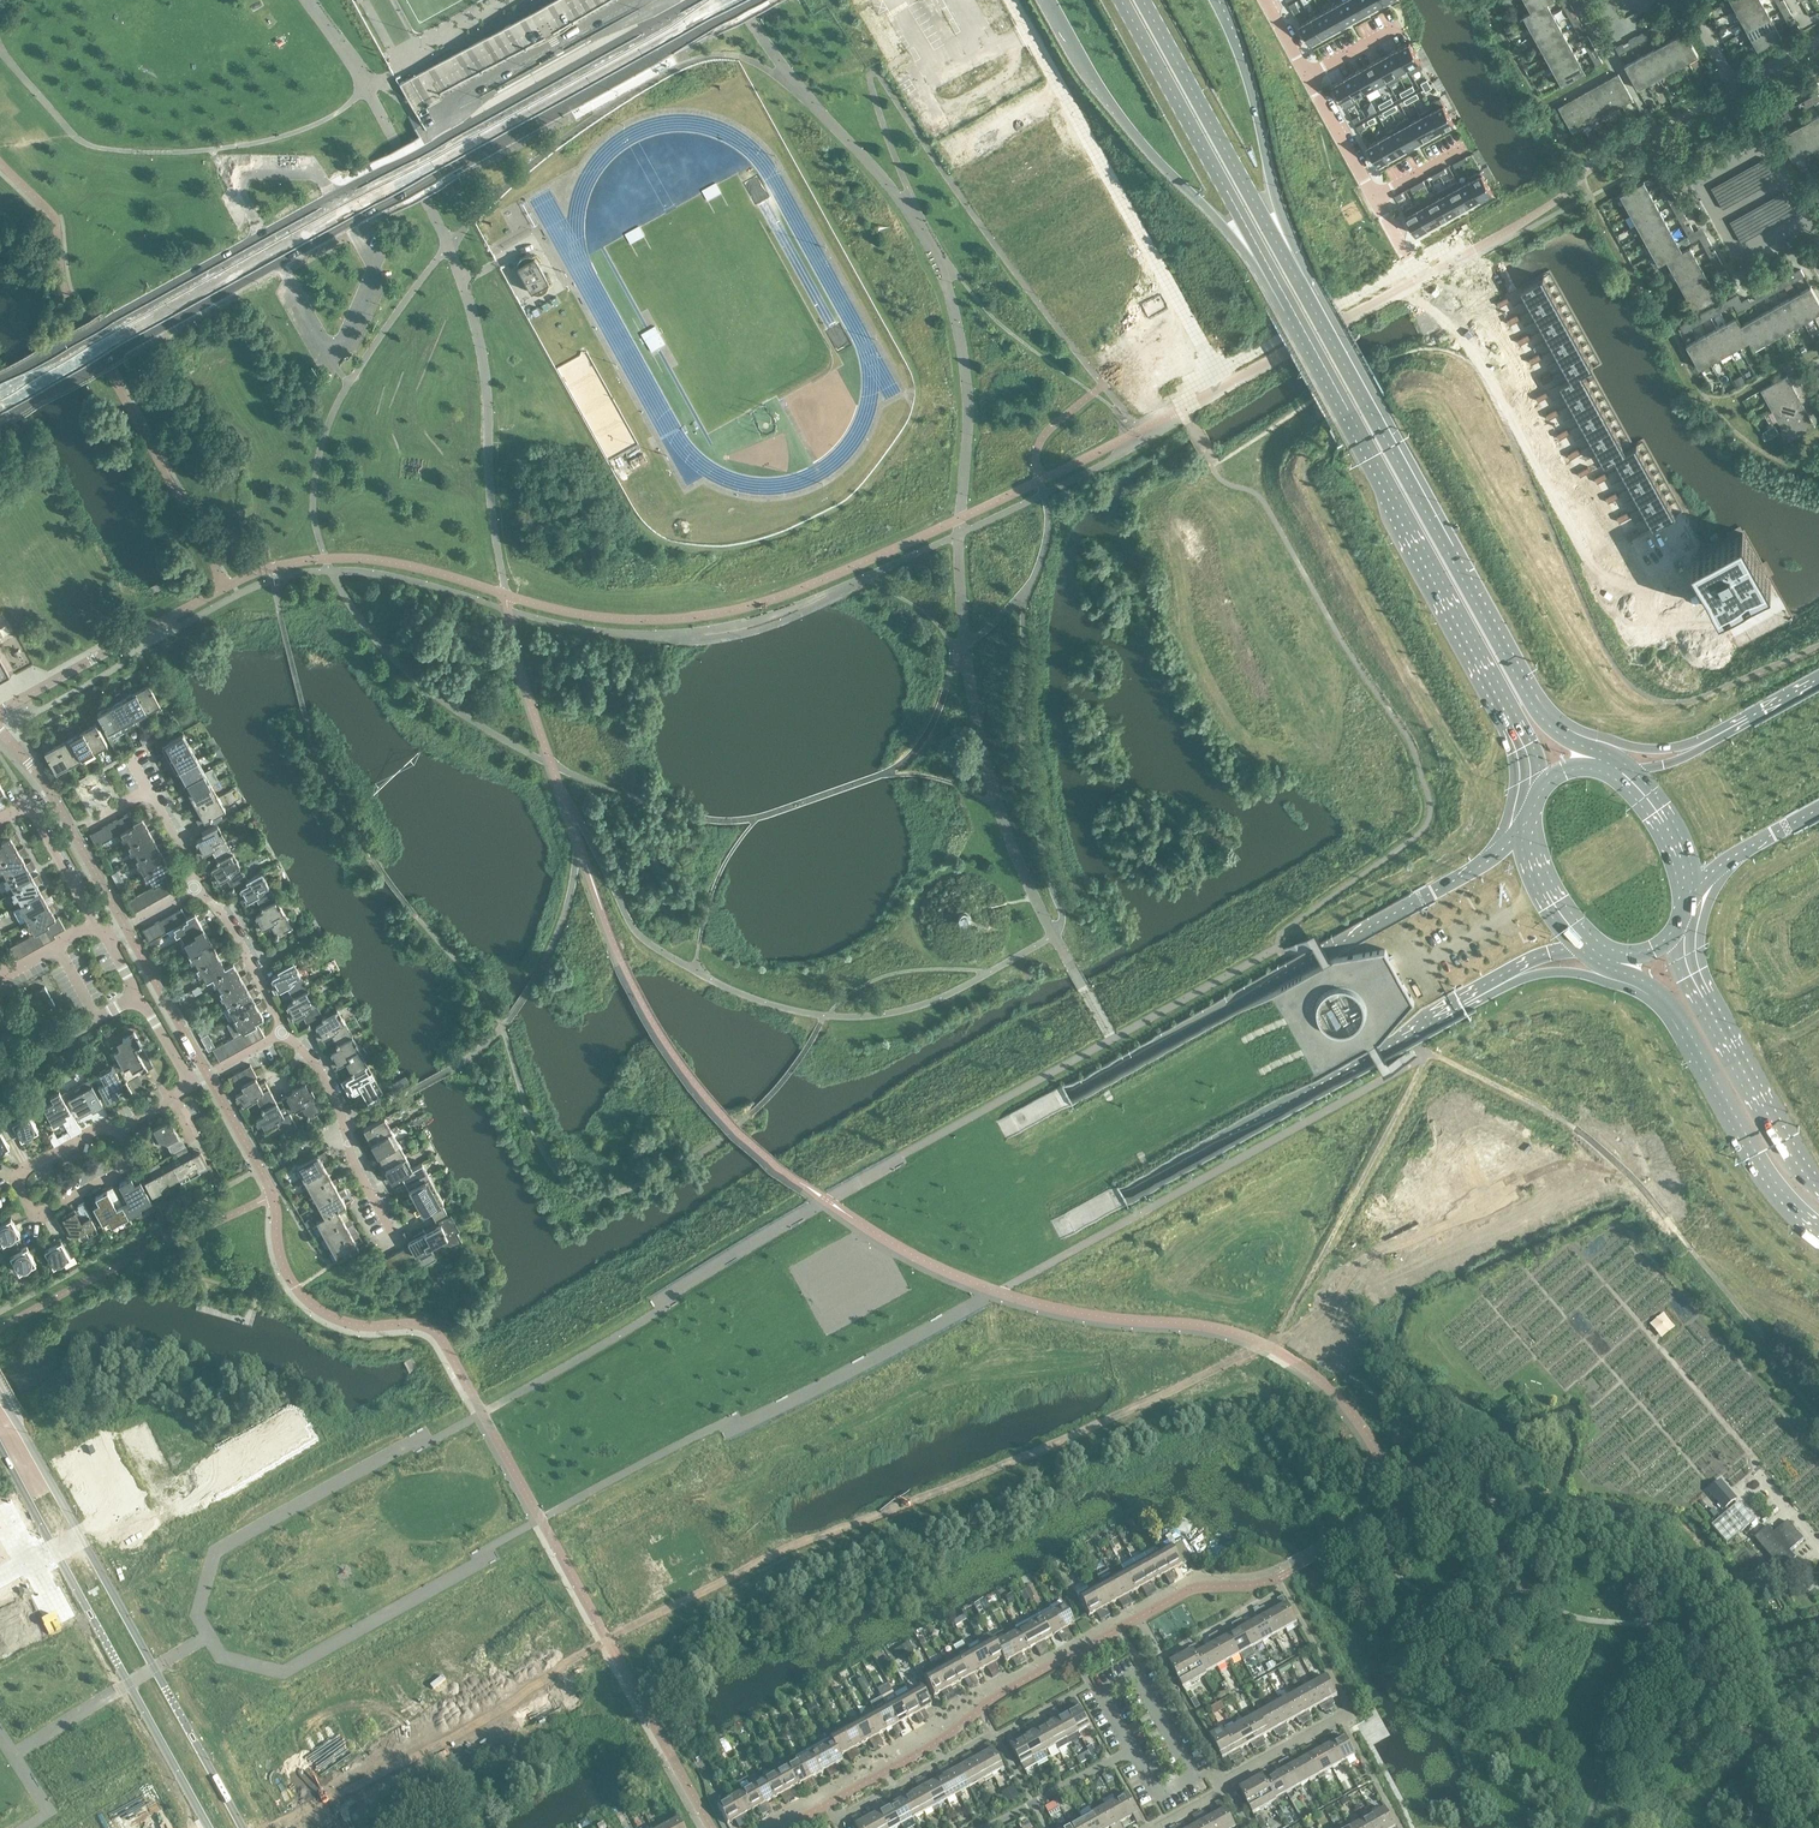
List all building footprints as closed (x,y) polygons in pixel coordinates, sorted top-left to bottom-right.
[(405,82),(404,81),(400,83),(414,109),(415,108),(439,94),(544,36),(550,33),(555,31),(610,0),(554,0),(405,82)] [(1354,19),(1364,13),(1357,0),(1344,0),(1343,1),(1354,19)] [(1364,13),(1375,7),(1371,0),(1357,0),(1364,13)] [(1552,0),(1527,0),(1532,10),(1546,2),(1547,3),(1548,2),(1552,0)] [(1753,0),(1732,0),(1737,9),(1753,0)] [(1764,7),(1761,0),(1753,0),(1737,9),(1743,19),(1764,7)] [(1784,0),(1778,3),(1782,10),(1788,7),(1784,0)] [(1333,7),(1343,25),(1354,19),(1343,1),(1333,7)] [(1552,13),(1547,3),(1546,2),(1532,10),(1531,11),(1523,15),(1524,16),(1525,15),(1530,25),(1552,13)] [(1574,10),(1572,6),(1570,3),(1564,6),(1568,13),(1574,10)] [(1322,12),(1332,31),(1343,25),(1333,7),(1322,12)] [(1748,29),(1770,17),(1764,7),(1743,19),(1748,29)] [(1792,14),(1788,7),(1782,10),(1785,17),(1792,14)] [(1311,18),(1321,37),(1332,31),(1322,12),(1311,18)] [(1536,35),(1558,23),(1552,13),(1530,25),(1536,35)] [(1679,21),(1675,15),(1668,18),(1672,25),(1679,21)] [(1581,23),(1577,16),(1571,19),(1575,26),(1581,23)] [(1754,39),(1775,27),(1770,17),(1748,29),(1754,39)] [(1300,25),(1310,43),(1321,37),(1311,18),(1300,25)] [(1799,27),(1795,20),(1789,23),(1793,30),(1799,27)] [(1666,28),(1664,25),(1663,22),(1656,26),(1659,32),(1666,28)] [(1541,45),(1563,33),(1558,23),(1536,35),(1541,45)] [(1585,29),(1581,23),(1575,26),(1579,33),(1585,29)] [(1659,32),(1656,26),(1649,29),(1652,36),(1659,32)] [(1758,50),(1782,36),(1781,36),(1775,27),(1754,39),(1759,48),(1758,49),(1758,50)] [(1698,55),(1685,31),(1685,32),(1685,33),(1675,38),(1688,60),(1697,54),(1698,56),(1698,55)] [(1547,54),(1568,42),(1563,33),(1541,45),(1547,54)] [(1646,39),(1645,36),(1643,33),(1636,36),(1639,43),(1646,39)] [(1592,42),(1588,35),(1582,39),(1586,46),(1592,42)] [(1639,43),(1636,36),(1629,40),(1632,47),(1639,43)] [(1688,60),(1675,38),(1666,44),(1678,65),(1688,60)] [(1410,42),(1398,49),(1408,67),(1410,70),(1409,70),(1411,74),(1423,67),(1410,42)] [(1552,64),(1574,52),(1568,42),(1547,54),(1552,64)] [(1596,49),(1592,42),(1586,46),(1589,53),(1596,49)] [(1626,50),(1625,47),(1623,44),(1616,48),(1619,54),(1626,50)] [(1678,65),(1666,44),(1656,49),(1668,71),(1678,65)] [(1398,49),(1387,55),(1398,73),(1399,76),(1399,75),(1409,70),(1410,70),(1408,67),(1398,49)] [(1668,71),(1656,49),(1646,54),(1658,76),(1668,71)] [(1557,74),(1579,62),(1574,52),(1552,64),(1557,74)] [(1658,76),(1646,54),(1636,60),(1648,82),(1658,76)] [(1387,55),(1377,61),(1387,79),(1388,82),(1389,84),(1401,78),(1399,75),(1399,76),(1398,73),(1387,55)] [(1603,62),(1599,55),(1593,59),(1597,66),(1603,62)] [(1648,82),(1636,60),(1626,65),(1626,64),(1625,65),(1638,89),(1639,88),(1638,87),(1648,82)] [(1377,61),(1366,67),(1376,85),(1377,87),(1388,82),(1387,79),(1377,61)] [(1562,85),(1586,72),(1586,71),(1585,72),(1579,62),(1557,74),(1563,84),(1562,85)] [(1366,67),(1355,72),(1365,91),(1366,94),(1367,93),(1377,87),(1376,85),(1366,67)] [(1355,72),(1344,78),(1355,97),(1365,91),(1355,72)] [(1633,100),(1624,82),(1619,73),(1618,74),(1619,75),(1599,85),(1606,98),(1616,92),(1622,104),(1632,99),(1632,100),(1633,100)] [(1333,85),(1343,103),(1346,108),(1358,102),(1355,97),(1344,78),(1333,85)] [(1622,104),(1616,92),(1606,98),(1599,85),(1589,91),(1602,115),(1622,104)] [(1602,115),(1589,91),(1579,96),(1593,121),(1602,115)] [(1818,93),(1811,97),(1814,103),(1818,101),(1818,95),(1818,93)] [(1593,121),(1579,96),(1569,102),(1583,126),(1593,121)] [(1431,108),(1442,129),(1454,122),(1440,97),(1429,104),(1428,104),(1430,108),(1431,108)] [(1814,103),(1811,97),(1804,101),(1807,107),(1814,103)] [(1372,102),(1363,107),(1368,116),(1376,111),(1372,102)] [(1583,126),(1569,102),(1560,107),(1559,106),(1558,107),(1573,133),(1574,132),(1573,131),(1583,126)] [(1802,110),(1800,107),(1798,104),(1791,108),(1795,114),(1802,110)] [(1421,116),(1432,135),(1442,129),(1431,108),(1430,108),(1420,114),(1421,116)] [(1795,114),(1791,108),(1784,111),(1788,118),(1795,114)] [(1782,121),(1780,118),(1778,115),(1771,119),(1775,125),(1782,121)] [(1411,122),(1421,141),(1432,135),(1421,116),(1411,122)] [(1811,120),(1818,135),(1818,116),(1811,120)] [(1400,128),(1410,147),(1421,141),(1411,122),(1408,117),(1397,123),(1398,126),(1398,125),(1400,128)] [(1811,120),(1801,126),(1813,147),(1818,144),(1818,135),(1811,120)] [(1389,134),(1399,152),(1410,147),(1400,128),(1398,125),(1398,126),(1387,132),(1389,134)] [(1813,147),(1801,126),(1791,131),(1803,153),(1813,147)] [(1752,142),(1746,131),(1739,135),(1741,139),(1745,146),(1752,142)] [(1803,153),(1791,131),(1782,136),(1781,135),(1780,136),(1793,160),(1794,159),(1794,158),(1803,153)] [(1378,140),(1389,158),(1399,152),(1389,134),(1378,140)] [(1367,146),(1378,165),(1389,158),(1378,140),(1367,146)] [(1711,188),(1722,209),(1776,179),(1764,158),(1711,188)] [(1471,180),(1481,198),(1492,192),(1481,171),(1469,177),(1470,180),(1471,180)] [(1665,179),(1662,172),(1661,172),(1655,175),(1659,182),(1665,179)] [(1446,187),(1459,210),(1470,204),(1460,186),(1460,185),(1458,180),(1457,181),(1446,187)] [(1481,198),(1471,180),(1470,180),(1460,185),(1460,186),(1470,204),(1481,198)] [(1627,204),(1649,192),(1644,182),(1645,182),(1644,181),(1620,194),(1621,195),(1622,194),(1627,204)] [(1672,192),(1669,185),(1662,188),(1666,195),(1672,192)] [(1436,192),(1449,216),(1459,210),(1446,187),(1436,192)] [(1425,198),(1438,222),(1449,216),(1436,192),(1425,198)] [(1633,214),(1655,202),(1649,192),(1627,204),(1633,214)] [(1676,199),(1672,192),(1666,195),(1670,202),(1676,199)] [(1730,221),(1741,242),(1795,213),(1783,192),(1730,221)] [(1414,204),(1427,228),(1438,222),(1425,198),(1414,204)] [(1638,224),(1660,212),(1655,202),(1633,214),(1638,224)] [(1403,211),(1416,234),(1427,228),(1414,204),(1403,211)] [(1683,212),(1679,205),(1673,208),(1677,215),(1683,212)] [(1644,234),(1665,221),(1660,212),(1638,224),(1644,234)] [(1687,218),(1683,212),(1677,215),(1681,222),(1687,218)] [(1649,243),(1671,231),(1665,221),(1644,234),(1649,243)] [(1694,231),(1690,224),(1684,228),(1688,235),(1694,231)] [(640,225),(634,228),(638,237),(644,234),(640,225)] [(1655,253),(1676,241),(1671,231),(1649,243),(1655,253)] [(1698,238),(1694,231),(1688,235),(1691,240),(1692,242),(1698,238)] [(1712,244),(1708,237),(1701,241),(1705,248),(1712,244)] [(1682,251),(1676,241),(1655,253),(1660,263),(1659,263),(1659,264),(1667,260),(1668,259),(1682,251)] [(1674,269),(1695,257),(1690,247),(1691,247),(1691,246),(1683,250),(1682,251),(1668,259),(1674,269)] [(1719,257),(1715,250),(1709,253),(1712,260),(1719,257)] [(519,270),(529,288),(531,291),(533,292),(536,294),(540,294),(543,292),(546,290),(547,288),(548,285),(548,283),(548,281),(547,279),(537,260),(535,258),(533,256),(531,255),(528,255),(525,255),(521,257),(520,259),(518,261),(517,265),(518,268),(519,270)] [(1679,279),(1701,267),(1695,257),(1674,269),(1679,279)] [(1723,264),(1719,257),(1712,260),(1716,267),(1723,264)] [(1685,289),(1706,277),(1701,267),(1679,279),(1685,289)] [(1805,276),(1801,269),(1794,273),(1798,279),(1805,276)] [(1730,277),(1726,270),(1719,273),(1723,280),(1730,277)] [(1544,276),(1522,288),(1527,299),(1549,287),(1544,276)] [(1792,283),(1790,279),(1788,276),(1781,280),(1785,286),(1792,283)] [(1690,299),(1712,287),(1706,277),(1685,289),(1690,299)] [(1733,284),(1730,277),(1723,280),(1727,287),(1733,284)] [(1785,286),(1781,280),(1774,284),(1778,290),(1785,286)] [(1811,286),(1810,286),(1811,287),(1801,293),(1813,314),(1818,311),(1818,301),(1811,286)] [(1549,287),(1527,299),(1533,309),(1555,297),(1549,287)] [(1695,310),(1719,296),(1718,296),(1717,296),(1712,287),(1690,299),(1695,308),(1694,309),(1695,310)] [(1772,294),(1770,290),(1768,287),(1762,291),(1765,297),(1772,294)] [(1765,297),(1762,291),(1755,295),(1758,301),(1759,301),(1763,298),(1765,297)] [(1813,314),(1801,293),(1791,298),(1803,320),(1813,314)] [(1508,296),(1497,302),(1500,306),(1510,300),(1508,296)] [(1555,297),(1533,309),(1538,319),(1560,306),(1555,297)] [(1752,304),(1750,301),(1749,298),(1742,302),(1745,308),(1752,304)] [(1803,320),(1791,298),(1781,304),(1793,325),(1803,320)] [(1731,306),(1727,300),(1720,304),(1724,310),(1731,306)] [(1745,308),(1742,302),(1735,306),(1738,312),(1745,308)] [(1793,325),(1781,304),(1771,309),(1783,331),(1793,325)] [(1560,306),(1538,319),(1544,328),(1566,316),(1560,306)] [(1718,313),(1716,310),(1714,307),(1707,311),(1711,317),(1718,313)] [(1783,331),(1771,309),(1762,314),(1774,336),(1783,331)] [(1711,317),(1707,311),(1700,315),(1704,321),(1711,317)] [(1774,336),(1762,314),(1752,320),(1764,342),(1774,336)] [(1566,316),(1544,328),(1549,338),(1571,326),(1566,316)] [(1749,339),(1742,325),(1741,324),(1737,316),(1736,317),(1737,318),(1727,323),(1739,345),(1749,340),(1749,339)] [(1698,324),(1696,321),(1694,318),(1688,322),(1691,328),(1698,324)] [(1752,320),(1742,325),(1749,339),(1749,340),(1749,341),(1750,341),(1754,349),(1755,348),(1754,347),(1764,342),(1752,320)] [(1691,328),(1688,322),(1681,326),(1684,332),(1691,328)] [(1739,345),(1727,323),(1717,329),(1729,350),(1739,345)] [(643,332),(651,350),(665,343),(657,325),(643,332)] [(1571,326),(1549,338),(1555,348),(1577,336),(1571,326)] [(1729,350),(1717,329),(1707,334),(1719,356),(1729,350)] [(1719,356),(1707,334),(1697,340),(1709,361),(1719,356)] [(1577,336),(1555,348),(1560,358),(1582,346),(1577,336)] [(1709,361),(1697,340),(1688,345),(1687,344),(1686,344),(1700,368),(1700,367),(1709,361)] [(1582,346),(1560,358),(1566,368),(1587,356),(1582,346)] [(1587,356),(1566,368),(1571,377),(1571,378),(1583,371),(1583,372),(1589,368),(1593,366),(1587,356)] [(1571,377),(1560,383),(1566,394),(1588,381),(1583,372),(1583,371),(1571,378),(1571,377)] [(1768,400),(1792,386),(1787,377),(1788,376),(1787,375),(1761,390),(1761,391),(1763,390),(1768,400)] [(1588,381),(1566,394),(1572,403),(1594,391),(1588,381)] [(1773,410),(1797,396),(1792,386),(1768,400),(1773,410)] [(1546,391),(1536,397),(1538,401),(1549,395),(1546,391)] [(1594,391),(1572,403),(1577,413),(1599,401),(1594,391)] [(1796,423),(1791,413),(1803,406),(1797,396),(1773,410),(1784,429),(1796,423)] [(1599,401),(1577,413),(1583,423),(1605,411),(1599,401)] [(1814,426),(1808,416),(1803,406),(1791,413),(1796,423),(1784,429),(1790,439),(1789,440),(1815,426),(1815,425),(1814,426)] [(1605,411),(1583,423),(1588,433),(1610,421),(1605,411)] [(1610,421),(1588,433),(1594,443),(1616,431),(1610,421)] [(1616,431),(1594,443),(1599,453),(1621,441),(1616,431)] [(1621,441),(1599,453),(1605,463),(1615,457),(1627,450),(1626,450),(1621,441)] [(1627,450),(1615,457),(1620,467),(1642,454),(1637,444),(1633,446),(1626,450),(1627,450)] [(1642,454),(1620,467),(1626,477),(1648,464),(1642,454)] [(1648,464),(1626,477),(1631,486),(1653,474),(1648,464)] [(1589,466),(1578,472),(1580,477),(1591,471),(1589,466)] [(1605,472),(1600,475),(1603,480),(1608,477),(1605,472)] [(1653,474),(1631,486),(1637,496),(1659,484),(1653,474)] [(1600,475),(1595,478),(1598,483),(1603,480),(1600,475)] [(1659,484),(1637,496),(1642,506),(1664,494),(1659,484)] [(1616,492),(1611,494),(1614,500),(1619,497),(1616,492)] [(1611,494),(1606,497),(1609,503),(1614,500),(1611,494)] [(1664,494),(1642,506),(1648,516),(1670,504),(1664,494)] [(1670,504),(1648,516),(1654,526),(1676,514),(1670,504)] [(1627,511),(1622,514),(1625,519),(1630,517),(1627,511)] [(1622,514),(1617,517),(1619,522),(1625,519),(1622,514)] [(1637,530),(1627,535),(1629,540),(1640,534),(1637,530)] [(1710,550),(1691,560),(1720,612),(1771,583),(1768,577),(1760,563),(1743,532),(1729,539),(1724,542),(1710,550)] [(10,676),(0,658),(0,681),(10,676)] [(149,684),(144,686),(136,691),(148,712),(160,704),(149,684)] [(136,691),(132,693),(123,698),(135,719),(148,712),(136,691)] [(123,698),(119,700),(111,705),(122,725),(135,719),(123,698)] [(111,705),(106,707),(98,712),(109,733),(122,725),(111,705)] [(96,723),(87,728),(83,730),(94,751),(108,744),(96,723)] [(83,730),(75,735),(70,737),(82,758),(94,751),(83,730)] [(170,758),(191,746),(183,733),(162,744),(167,753),(161,756),(164,761),(170,758)] [(70,737),(62,742),(58,744),(69,765),(82,758),(70,737)] [(49,749),(45,751),(45,752),(56,772),(69,765),(58,744),(49,749)] [(171,773),(177,770),(198,759),(191,746),(170,758),(174,766),(168,769),(171,773)] [(178,786),(184,783),(205,771),(198,759),(177,770),(181,778),(175,782),(178,786)] [(191,795),(212,784),(205,771),(184,783),(188,791),(182,794),(185,799),(191,795)] [(1809,799),(1818,793),(1818,776),(1802,787),(1809,799)] [(192,811),(198,808),(219,797),(212,784),(191,795),(195,804),(189,807),(192,811)] [(220,813),(226,809),(219,797),(198,808),(202,816),(196,820),(199,824),(205,821),(208,827),(223,819),(220,813)] [(134,821),(129,813),(124,816),(130,828),(136,824),(134,821)] [(150,830),(147,825),(152,822),(148,814),(134,821),(136,824),(130,828),(125,831),(121,832),(129,846),(143,838),(141,835),(150,830)] [(130,828),(124,816),(118,819),(125,831),(130,828)] [(125,831),(118,819),(113,822),(119,834),(121,832),(125,831)] [(119,834),(113,822),(107,825),(114,837),(119,834)] [(232,850),(218,824),(202,833),(204,836),(197,839),(201,846),(195,849),(199,857),(213,849),(218,858),(232,850)] [(114,837),(107,825),(102,828),(108,840),(114,837)] [(157,844),(154,838),(160,835),(155,827),(150,830),(141,835),(143,838),(129,846),(136,859),(150,852),(149,849),(157,844)] [(108,840),(102,828),(96,831),(103,843),(108,840)] [(103,843),(96,831),(90,834),(97,846),(103,843)] [(18,849),(15,844),(20,841),(16,833),(1,841),(3,843),(0,845),(0,863),(11,857),(9,854),(18,850),(18,849)] [(165,858),(162,852),(167,849),(163,841),(157,844),(149,849),(150,852),(136,859),(144,873),(158,865),(156,862),(165,858)] [(25,863),(22,857),(28,854),(23,846),(18,849),(18,850),(9,854),(11,857),(0,863),(0,870),(5,878),(19,871),(17,868),(26,863),(25,863)] [(247,880),(241,869),(242,869),(232,850),(218,858),(217,859),(219,863),(212,867),(216,874),(210,877),(214,884),(228,877),(233,886),(232,886),(234,891),(241,887),(248,884),(246,880),(247,880)] [(173,872),(169,865),(175,862),(170,855),(165,858),(156,862),(158,865),(144,873),(151,887),(155,885),(160,882),(166,879),(165,876),(173,872)] [(33,877),(30,871),(35,868),(31,860),(25,863),(26,863),(17,868),(19,871),(5,878),(12,892),(26,884),(25,882),(33,877)] [(262,872),(247,880),(246,880),(248,884),(241,887),(245,894),(239,897),(243,904),(257,896),(262,906),(276,898),(262,872)] [(41,891),(41,890),(37,885),(43,882),(38,874),(33,877),(25,882),(26,884),(12,892),(20,906),(34,898),(32,895),(41,891)] [(172,890),(166,879),(160,882),(166,893),(172,890)] [(166,893),(160,882),(155,885),(161,896),(166,893)] [(161,896),(155,885),(151,887),(149,888),(155,899),(161,896)] [(48,904),(45,898),(50,895),(46,887),(41,890),(41,891),(32,895),(34,898),(20,906),(27,920),(41,912),(40,909),(48,904)] [(155,899),(149,888),(144,891),(150,902),(155,899)] [(150,902),(144,891),(138,894),(144,905),(150,902)] [(144,905),(138,894),(133,897),(139,908),(144,905)] [(139,908),(133,897),(127,900),(133,912),(139,908)] [(292,927),(276,898),(262,906),(261,906),(263,910),(256,914),(260,921),(254,924),(258,931),(272,924),(277,933),(276,934),(278,938),(287,933),(286,931),(292,927)] [(56,918),(53,912),(58,909),(54,901),(48,904),(40,909),(41,912),(27,920),(35,933),(38,931),(43,928),(49,925),(48,923),(53,920),(56,918)] [(187,916),(182,908),(176,911),(183,923),(189,920),(187,916)] [(203,926),(202,925),(199,920),(205,917),(200,909),(187,916),(189,920),(183,923),(177,926),(174,928),(181,941),(196,933),(194,930),(203,926)] [(183,923),(176,911),(171,914),(177,926),(183,923)] [(177,926),(171,914),(165,917),(172,929),(174,928),(177,926)] [(65,929),(58,916),(56,918),(53,920),(59,932),(65,929)] [(172,929),(165,917),(160,920),(166,932),(172,929)] [(59,932),(53,920),(48,923),(49,925),(54,935),(54,934),(59,932)] [(166,932),(160,920),(155,923),(161,935),(166,932)] [(210,939),(207,933),(212,930),(208,922),(202,925),(203,926),(194,930),(196,933),(181,941),(189,955),(203,947),(202,944),(210,939)] [(161,935),(155,923),(149,926),(155,938),(161,935)] [(54,935),(49,925),(43,928),(50,940),(55,938),(56,938),(54,934),(54,935)] [(155,938),(149,926),(143,930),(147,937),(150,941),(155,938)] [(50,940),(43,928),(38,931),(44,943),(50,940)] [(44,943),(38,931),(35,933),(32,934),(39,946),(44,943)] [(39,946),(32,934),(27,937),(34,949),(39,946)] [(218,953),(214,947),(220,944),(216,936),(210,939),(202,944),(203,947),(189,955),(197,968),(211,960),(209,958),(218,953)] [(34,949),(27,937),(21,940),(28,953),(34,949)] [(28,953),(21,940),(16,943),(23,956),(28,953)] [(23,956),(16,943),(10,947),(11,949),(17,958),(17,959),(18,959),(17,958),(23,956)] [(321,953),(319,948),(318,947),(311,951),(314,957),(321,953)] [(1334,957),(1272,991),(1273,993),(1286,1018),(1304,1049),(1317,1074),(1318,1075),(1380,1041),(1383,1037),(1389,1030),(1393,1026),(1415,1001),(1412,996),(1411,995),(1410,995),(1408,996),(1397,977),(1386,957),(1389,956),(1389,954),(1388,954),(1385,949),(1339,956),(1336,956),(1334,957)] [(225,966),(222,961),(227,958),(223,950),(218,953),(209,958),(211,960),(197,968),(204,982),(213,978),(212,977),(218,974),(217,971),(225,967),(225,966)] [(241,976),(238,970),(243,967),(239,959),(225,966),(225,967),(217,971),(218,974),(212,977),(213,978),(220,991),(234,983),(232,981),(241,976)] [(308,987),(293,961),(278,970),(279,972),(272,976),(276,983),(271,986),(275,993),(288,986),(294,995),(308,987)] [(249,990),(248,989),(245,984),(251,981),(246,973),(241,976),(232,981),(234,983),(220,991),(228,1005),(242,997),(240,994),(249,990)] [(55,1004),(45,986),(37,990),(30,994),(40,1012),(55,1004)] [(256,1003),(253,997),(258,994),(254,986),(248,989),(249,990),(240,994),(242,997),(228,1005),(235,1018),(249,1011),(248,1008),(256,1003)] [(325,1019),(324,1016),(308,987),(294,995),(292,996),(294,1000),(288,1003),(291,1010),(286,1013),(290,1021),(304,1013),(309,1022),(307,1023),(310,1028),(317,1024),(325,1019)] [(264,1017),(260,1011),(266,1008),(261,1000),(256,1003),(248,1008),(249,1011),(235,1018),(243,1032),(246,1030),(251,1027),(257,1024),(256,1022),(264,1017)] [(352,1034),(337,1008),(324,1016),(325,1019),(317,1024),(320,1030),(315,1033),(319,1041),(333,1033),(338,1042),(352,1034)] [(263,1035),(257,1024),(251,1027),(258,1039),(263,1035)] [(258,1039),(251,1027),(246,1030),(252,1042),(258,1039)] [(252,1042),(246,1030),(243,1032),(240,1033),(247,1045),(252,1042)] [(140,1056),(135,1047),(141,1044),(134,1032),(117,1041),(120,1047),(114,1050),(117,1056),(113,1058),(115,1063),(119,1069),(120,1070),(129,1065),(133,1070),(138,1067),(142,1073),(148,1069),(142,1058),(141,1056),(140,1056)] [(10,1033),(5,1036),(12,1048),(17,1046),(10,1033)] [(247,1045),(240,1033),(235,1036),(241,1048),(247,1045)] [(367,1062),(352,1034),(338,1042),(336,1043),(339,1047),(332,1051),(335,1058),(330,1061),(334,1068),(348,1061),(353,1070),(367,1062)] [(241,1048),(235,1036),(229,1039),(236,1051),(241,1048)] [(236,1051),(229,1039),(224,1042),(230,1054),(236,1051)] [(230,1054),(224,1042),(218,1045),(225,1057),(230,1054)] [(225,1057),(218,1045),(213,1048),(219,1060),(225,1057)] [(384,1091),(367,1062),(353,1070),(352,1070),(354,1074),(347,1078),(351,1085),(345,1088),(349,1096),(363,1088),(368,1097),(367,1098),(369,1103),(378,1098),(377,1095),(384,1091)] [(122,1084),(115,1071),(119,1069),(115,1063),(99,1072),(105,1081),(98,1085),(108,1101),(120,1095),(118,1092),(122,1090),(126,1098),(133,1095),(126,1082),(122,1084)] [(257,1077),(254,1070),(251,1065),(245,1068),(252,1080),(256,1078),(257,1077)] [(252,1080),(245,1068),(240,1071),(246,1083),(252,1080)] [(246,1083),(240,1071),(234,1075),(241,1086),(246,1083)] [(241,1086),(234,1075),(229,1078),(237,1093),(243,1090),(241,1086)] [(276,1100),(265,1081),(260,1084),(256,1078),(252,1080),(246,1083),(241,1086),(243,1090),(237,1093),(236,1094),(243,1106),(254,1100),(253,1097),(256,1095),(263,1107),(276,1100)] [(103,1104),(89,1079),(84,1082),(87,1087),(78,1092),(75,1087),(65,1092),(70,1099),(66,1102),(68,1107),(74,1104),(80,1114),(91,1108),(92,1110),(103,1104)] [(322,1109),(316,1098),(317,1097),(308,1080),(292,1089),(294,1092),(281,1099),(285,1105),(289,1113),(290,1113),(303,1105),(308,1114),(307,1115),(309,1120),(318,1115),(316,1112),(322,1109)] [(1071,1103),(1062,1086),(996,1123),(1005,1139),(1038,1121),(1071,1103)] [(71,1111),(68,1107),(66,1102),(60,1091),(51,1095),(54,1101),(44,1106),(53,1124),(62,1119),(69,1131),(62,1134),(58,1137),(55,1132),(49,1135),(55,1146),(82,1130),(71,1111)] [(297,1126),(290,1113),(289,1113),(285,1105),(280,1108),(276,1100),(263,1107),(261,1108),(264,1113),(256,1118),(263,1131),(275,1124),(273,1122),(277,1120),(283,1131),(282,1132),(285,1137),(293,1132),(292,1129),(297,1126)] [(39,1130),(34,1121),(34,1120),(34,1119),(34,1118),(34,1117),(34,1116),(33,1115),(33,1114),(32,1114),(31,1113),(30,1112),(29,1112),(28,1112),(26,1112),(25,1113),(24,1113),(23,1114),(22,1115),(22,1116),(22,1117),(21,1117),(13,1122),(11,1118),(5,1122),(13,1137),(19,1133),(22,1139),(26,1137),(39,1130)] [(371,1142),(392,1130),(385,1117),(364,1128),(369,1137),(363,1140),(365,1145),(371,1142)] [(185,1147),(179,1135),(170,1119),(149,1130),(155,1142),(160,1140),(166,1142),(173,1154),(185,1147)] [(13,1137),(5,1122),(0,1124),(0,1128),(0,1129),(0,1151),(10,1146),(7,1140),(13,1137)] [(372,1157),(378,1154),(399,1143),(392,1130),(371,1142),(376,1150),(370,1153),(372,1157)] [(385,1167),(406,1155),(399,1143),(378,1154),(383,1162),(377,1166),(379,1170),(385,1167)] [(208,1164),(201,1152),(192,1157),(186,1146),(185,1147),(173,1154),(168,1156),(179,1177),(182,1182),(201,1172),(199,1169),(208,1164)] [(325,1167),(320,1158),(326,1155),(324,1151),(318,1154),(297,1165),(304,1178),(325,1167)] [(402,1174),(413,1168),(413,1167),(406,1155),(385,1167),(390,1175),(384,1178),(386,1183),(392,1179),(392,1180),(402,1174)] [(179,1177),(168,1156),(148,1167),(153,1175),(145,1180),(148,1185),(153,1194),(161,1190),(159,1185),(168,1180),(170,1182),(179,1177)] [(409,1187),(429,1175),(422,1162),(413,1167),(413,1168),(402,1174),(406,1182),(400,1186),(403,1190),(409,1187)] [(332,1179),(327,1171),(333,1168),(331,1163),(325,1167),(304,1178),(311,1191),(332,1179)] [(149,1196),(153,1194),(148,1185),(144,1187),(137,1174),(119,1184),(126,1196),(129,1201),(123,1204),(129,1216),(141,1209),(140,1207),(152,1201),(149,1196)] [(410,1203),(416,1199),(437,1188),(429,1175),(409,1187),(413,1195),(407,1198),(410,1203)] [(339,1192),(334,1184),(340,1180),(338,1176),(332,1179),(311,1191),(318,1204),(339,1192)] [(1121,1190),(1118,1185),(1108,1191),(1051,1222),(1060,1238),(1127,1201),(1121,1190)] [(441,1202),(444,1201),(437,1188),(416,1199),(420,1208),(414,1211),(417,1215),(423,1212),(428,1209),(441,1202)] [(346,1205),(341,1196),(347,1193),(345,1189),(339,1192),(318,1204),(325,1216),(343,1206),(344,1206),(346,1205)] [(129,1216),(123,1204),(117,1207),(114,1202),(108,1190),(96,1196),(99,1202),(93,1205),(103,1223),(108,1220),(111,1225),(123,1219),(126,1225),(132,1222),(129,1216)] [(98,1231),(90,1218),(93,1216),(92,1215),(85,1202),(78,1205),(82,1214),(79,1216),(75,1210),(63,1217),(69,1229),(65,1231),(69,1239),(80,1233),(89,1236),(98,1231)] [(445,1209),(441,1202),(428,1209),(428,1210),(430,1209),(433,1215),(445,1209)] [(345,1222),(340,1213),(346,1210),(344,1206),(343,1206),(325,1216),(317,1220),(324,1233),(345,1222)] [(448,1215),(445,1209),(433,1215),(436,1222),(439,1221),(448,1215)] [(430,1246),(443,1239),(448,1248),(462,1241),(457,1231),(460,1229),(451,1214),(448,1215),(439,1221),(440,1223),(425,1231),(423,1228),(422,1228),(423,1229),(416,1233),(418,1236),(408,1241),(410,1244),(417,1257),(422,1266),(437,1258),(430,1246)] [(306,1221),(310,1227),(317,1221),(312,1216),(306,1221)] [(20,1234),(11,1217),(2,1222),(1,1221),(0,1221),(0,1237),(3,1243),(0,1245),(3,1251),(18,1243),(15,1237),(20,1234)] [(352,1234),(347,1226),(353,1223),(351,1218),(345,1222),(324,1233),(331,1246),(352,1234)] [(359,1247),(354,1239),(360,1235),(358,1231),(352,1234),(331,1246),(338,1259),(359,1247)] [(77,1253),(69,1238),(63,1242),(61,1240),(45,1249),(49,1258),(49,1259),(49,1260),(49,1261),(49,1262),(50,1263),(50,1264),(51,1265),(52,1266),(53,1266),(54,1267),(55,1267),(56,1267),(57,1267),(58,1266),(59,1266),(60,1265),(61,1264),(62,1263),(62,1262),(77,1253)] [(36,1263),(32,1255),(27,1246),(21,1249),(18,1243),(3,1251),(7,1257),(10,1255),(15,1264),(15,1265),(15,1266),(15,1267),(15,1268),(15,1269),(16,1270),(17,1271),(18,1272),(19,1273),(20,1273),(21,1273),(22,1273),(23,1272),(25,1272),(26,1271),(27,1270),(27,1269),(28,1268),(36,1263)] [(417,1257),(410,1244),(409,1244),(410,1246),(405,1248),(411,1260),(417,1257)] [(411,1260),(405,1248),(399,1251),(406,1263),(411,1260)] [(406,1263),(399,1251),(394,1254),(400,1266),(406,1263)] [(400,1266),(394,1254),(388,1258),(394,1269),(400,1266)] [(394,1269),(388,1258),(382,1261),(389,1272),(394,1269)] [(252,1444),(194,1475),(207,1498),(266,1466),(264,1462),(307,1439),(294,1416),(250,1440),(252,1444)] [(104,1448),(98,1451),(101,1457),(107,1454),(104,1448)] [(1721,1482),(1710,1491),(1725,1509),(1736,1499),(1721,1482)] [(1739,1503),(1734,1508),(1712,1527),(1727,1544),(1755,1521),(1739,1503)] [(9,1534),(0,1518),(0,1539),(9,1534)] [(1790,1552),(1804,1540),(1788,1522),(1774,1533),(1768,1527),(1755,1538),(1782,1570),(1796,1559),(1790,1552)] [(1187,1538),(1173,1545),(1182,1564),(1196,1557),(1187,1538)] [(1181,1566),(1170,1547),(1159,1554),(1173,1580),(1178,1578),(1173,1570),(1181,1566)] [(1173,1580),(1159,1554),(1147,1560),(1157,1578),(1164,1575),(1170,1585),(1174,1582),(1173,1580)] [(1157,1578),(1147,1560),(1136,1566),(1152,1595),(1156,1592),(1151,1582),(1157,1578)] [(1152,1595),(1136,1566),(1124,1573),(1135,1591),(1141,1587),(1147,1598),(1152,1595)] [(1135,1591),(1124,1573),(1113,1579),(1128,1605),(1133,1603),(1128,1595),(1135,1591)] [(1128,1605),(1113,1579),(1102,1585),(1112,1603),(1119,1600),(1123,1608),(1128,1605)] [(1112,1603),(1102,1585),(1090,1591),(1105,1618),(1110,1615),(1105,1607),(1112,1603)] [(1105,1618),(1090,1591),(1079,1598),(1089,1616),(1096,1612),(1100,1621),(1105,1618)] [(0,1599),(0,1650),(1,1652),(31,1636),(9,1595),(0,1599)] [(1297,1623),(1283,1597),(1278,1600),(1282,1608),(1275,1611),(1286,1630),(1294,1625),(1295,1628),(1299,1626),(1297,1623)] [(1074,1625),(1073,1622),(1064,1606),(1052,1613),(1067,1639),(1071,1637),(1067,1629),(1074,1625)] [(1286,1630),(1275,1611),(1269,1615),(1264,1607),(1259,1610),(1276,1639),(1279,1637),(1278,1634),(1286,1630)] [(1276,1639),(1259,1610),(1255,1612),(1259,1620),(1253,1624),(1263,1642),(1271,1638),(1273,1641),(1276,1639)] [(1067,1639),(1052,1613),(1041,1619),(1051,1637),(1057,1634),(1062,1642),(1067,1639)] [(1051,1637),(1041,1619),(1029,1625),(1045,1654),(1050,1651),(1044,1641),(1051,1637)] [(1263,1642),(1253,1624),(1246,1628),(1241,1620),(1237,1622),(1253,1652),(1256,1650),(1255,1647),(1263,1642)] [(1253,1652),(1237,1622),(1232,1625),(1237,1633),(1230,1637),(1240,1655),(1248,1650),(1250,1653),(1253,1652)] [(1045,1654),(1029,1625),(1018,1632),(1028,1650),(1035,1646),(1040,1657),(1045,1654)] [(1028,1650),(1018,1632),(1006,1638),(1021,1665),(1026,1662),(1021,1654),(1028,1650)] [(1240,1655),(1230,1637),(1223,1641),(1218,1632),(1214,1635),(1230,1664),(1235,1661),(1234,1659),(1240,1655)] [(1230,1664),(1214,1635),(1209,1637),(1214,1646),(1207,1649),(1217,1668),(1225,1663),(1227,1666),(1230,1664)] [(1006,1638),(995,1644),(1003,1658),(1002,1659),(1004,1663),(1012,1659),(1016,1667),(1021,1665),(1006,1638)] [(1003,1658),(995,1644),(993,1640),(981,1646),(996,1673),(1000,1670),(996,1662),(1002,1659),(1003,1658)] [(900,1658),(915,1649),(909,1641),(895,1650),(900,1658)] [(1217,1668),(1207,1649),(1200,1653),(1196,1645),(1191,1648),(1193,1651),(1206,1674),(1217,1668)] [(996,1673),(981,1646),(970,1653),(980,1671),(987,1667),(991,1676),(996,1673)] [(1193,1651),(1170,1664),(1172,1668),(1168,1670),(1172,1678),(1176,1675),(1183,1688),(1207,1675),(1206,1674),(1193,1651)] [(980,1671),(970,1653),(958,1659),(973,1685),(978,1683),(973,1675),(980,1671)] [(973,1685),(958,1659),(947,1665),(957,1684),(964,1680),(968,1688),(973,1685)] [(957,1684),(947,1665),(936,1671),(950,1698),(955,1695),(951,1687),(957,1684)] [(950,1698),(936,1671),(924,1678),(934,1696),(941,1692),(946,1701),(950,1698)] [(1337,1696),(1327,1677),(1319,1682),(1317,1679),(1314,1681),(1330,1711),(1335,1708),(1330,1700),(1337,1696)] [(1330,1711),(1314,1681),(1311,1683),(1312,1686),(1304,1690),(1314,1709),(1321,1705),(1325,1713),(1330,1711)] [(931,1706),(921,1688),(909,1694),(924,1721),(929,1718),(924,1710),(931,1706)] [(1196,1699),(1191,1689),(1186,1692),(1191,1701),(1196,1699)] [(1314,1709),(1304,1690),(1296,1695),(1295,1692),(1291,1694),(1307,1723),(1312,1720),(1308,1712),(1314,1709)] [(924,1721),(909,1694),(898,1701),(908,1719),(915,1715),(919,1723),(924,1721)] [(1307,1723),(1291,1694),(1288,1695),(1290,1698),(1281,1703),(1291,1721),(1298,1717),(1303,1726),(1307,1723)] [(1091,1727),(1076,1700),(1075,1700),(1074,1698),(1070,1701),(1075,1711),(1069,1715),(1079,1733),(1087,1729),(1088,1731),(1092,1730),(1090,1727),(1091,1727)] [(908,1719),(898,1701),(886,1707),(901,1733),(906,1731),(901,1723),(908,1719)] [(1219,1721),(1229,1715),(1221,1701),(1210,1707),(1219,1721)] [(1291,1721),(1281,1703),(1273,1708),(1271,1705),(1268,1707),(1284,1736),(1289,1733),(1285,1725),(1291,1721)] [(901,1733),(886,1707),(875,1713),(885,1731),(892,1728),(896,1736),(901,1733)] [(1284,1736),(1268,1707),(1265,1708),(1267,1711),(1258,1716),(1269,1734),(1275,1730),(1280,1738),(1284,1736)] [(1079,1733),(1069,1715),(1062,1718),(1057,1710),(1053,1713),(1069,1742),(1072,1740),(1071,1738),(1079,1733)] [(885,1731),(875,1713),(864,1719),(878,1746),(883,1743),(879,1735),(885,1731)] [(1069,1742),(1053,1713),(1048,1715),(1052,1724),(1046,1727),(1056,1746),(1064,1741),(1066,1744),(1069,1742)] [(1269,1734),(1258,1716),(1250,1720),(1249,1717),(1246,1719),(1262,1748),(1266,1746),(1262,1737),(1269,1734)] [(878,1746),(864,1719),(852,1726),(862,1744),(869,1740),(874,1749),(878,1746)] [(1262,1748),(1246,1719),(1242,1721),(1244,1724),(1236,1728),(1246,1746),(1252,1743),(1257,1751),(1262,1748)] [(1056,1746),(1046,1727),(1039,1731),(1035,1723),(1030,1725),(1046,1755),(1049,1753),(1048,1750),(1056,1746)] [(1050,1761),(1046,1755),(1030,1725),(1025,1728),(1030,1736),(1023,1740),(1038,1767),(1050,1761)] [(862,1744),(852,1726),(841,1732),(855,1759),(860,1756),(856,1748),(862,1744)] [(1246,1746),(1236,1728),(1227,1733),(1224,1726),(1221,1728),(1239,1761),(1244,1758),(1239,1750),(1246,1746)] [(1239,1761),(1221,1728),(1218,1730),(1219,1732),(1210,1737),(1223,1759),(1230,1755),(1234,1763),(1239,1761)] [(855,1759),(841,1732),(829,1739),(831,1743),(832,1743),(840,1757),(840,1756),(846,1753),(851,1761),(855,1759)] [(1356,1756),(1346,1737),(1339,1741),(1334,1733),(1329,1736),(1345,1765),(1349,1763),(1347,1761),(1356,1756)] [(1038,1767),(1023,1740),(1016,1744),(1012,1735),(1007,1738),(1021,1765),(1022,1765),(1027,1774),(1038,1767)] [(1345,1765),(1329,1736),(1325,1738),(1329,1746),(1322,1750),(1333,1769),(1341,1764),(1342,1767),(1345,1765)] [(1004,1769),(990,1744),(990,1742),(989,1742),(989,1743),(984,1745),(989,1753),(982,1757),(992,1775),(1001,1771),(1002,1774),(1005,1772),(1004,1769)] [(843,1761),(840,1756),(840,1757),(832,1743),(831,1743),(820,1749),(835,1776),(840,1773),(835,1765),(843,1761)] [(1333,1769),(1322,1750),(1316,1754),(1311,1745),(1307,1748),(1323,1778),(1326,1776),(1325,1773),(1333,1769)] [(1323,1778),(1307,1748),(1302,1751),(1306,1759),(1300,1763),(1310,1781),(1318,1777),(1320,1779),(1323,1778)] [(835,1776),(820,1749),(809,1755),(819,1774),(826,1770),(830,1778),(835,1776)] [(992,1775),(982,1757),(975,1761),(971,1752),(966,1755),(982,1784),(986,1783),(984,1780),(992,1775)] [(704,1759),(701,1753),(695,1756),(698,1762),(704,1759)] [(819,1774),(809,1755),(798,1761),(812,1788),(817,1786),(812,1777),(819,1774)] [(982,1784),(966,1755),(962,1757),(966,1766),(959,1769),(970,1788),(978,1783),(979,1786),(982,1784)] [(1310,1781),(1300,1763),(1293,1766),(1288,1758),(1284,1761),(1300,1790),(1303,1789),(1302,1786),(1310,1781)] [(812,1788),(798,1761),(786,1768),(796,1786),(803,1782),(808,1791),(812,1788)] [(1300,1790),(1284,1761),(1279,1763),(1283,1772),(1277,1775),(1287,1794),(1295,1789),(1297,1792),(1300,1790)] [(970,1788),(959,1769),(953,1773),(948,1765),(944,1767),(960,1797),(963,1795),(961,1792),(970,1788)] [(960,1797),(944,1767),(939,1770),(943,1778),(937,1782),(947,1800),(955,1796),(957,1798),(960,1797)] [(796,1786),(786,1768),(775,1774),(789,1801),(794,1798),(789,1790),(796,1786)] [(1287,1794),(1277,1775),(1270,1779),(1266,1771),(1261,1774),(1263,1777),(1276,1801),(1277,1803),(1280,1801),(1279,1798),(1287,1794)] [(789,1801),(775,1774),(763,1780),(773,1799),(780,1795),(785,1803),(789,1801)] [(947,1800),(937,1782),(930,1785),(925,1777),(920,1780),(937,1809),(940,1807),(938,1805),(947,1800)] [(1276,1801),(1263,1777),(1240,1790),(1242,1794),(1237,1796),(1242,1804),(1246,1801),(1253,1814),(1276,1801)] [(773,1799),(763,1780),(752,1787),(767,1813),(771,1811),(767,1802),(773,1799)] [(937,1809),(920,1780),(916,1782),(920,1791),(914,1794),(924,1813),(932,1808),(933,1811),(937,1809)] [(1009,1802),(1020,1795),(1015,1785),(1003,1792),(1009,1802)] [(767,1813),(752,1787),(741,1793),(751,1811),(757,1808),(762,1816),(767,1813)] [(924,1813),(914,1794),(907,1798),(902,1790),(898,1792),(914,1822),(917,1820),(915,1817),(924,1813)] [(914,1822),(898,1792),(893,1795),(897,1803),(891,1807),(901,1825),(902,1827),(910,1827),(916,1825),(914,1822)] [(751,1811),(741,1793),(729,1799),(744,1826),(749,1823),(744,1815),(751,1811)] [(1143,1822),(1129,1796),(1129,1795),(1128,1796),(1127,1793),(1123,1795),(1125,1797),(1117,1802),(1127,1820),(1134,1817),(1138,1825),(1143,1822)] [(729,1799),(717,1806),(727,1824),(735,1820),(739,1827),(740,1827),(744,1826),(729,1799)] [(891,1807),(884,1810),(880,1802),(875,1805),(888,1827),(895,1827),(901,1825),(891,1807)] [(1117,1802),(1109,1806),(1107,1804),(1104,1805),(1116,1827),(1123,1827),(1120,1824),(1127,1820),(1117,1802)] [(1222,1802),(1221,1802),(1216,1805),(1221,1813),(1214,1817),(1221,1827),(1236,1827),(1222,1802)] [(875,1805),(870,1807),(875,1815),(868,1819),(873,1827),(888,1827),(875,1805)] [(1104,1805),(1101,1807),(1102,1810),(1094,1814),(1102,1827),(1116,1827),(1104,1805)] [(1386,1810),(1385,1810),(1384,1807),(1381,1809),(1383,1811),(1374,1816),(1381,1827),(1396,1827),(1386,1810)] [(1094,1814),(1091,1808),(1079,1815),(1081,1818),(1087,1827),(1102,1827),(1094,1814)] [(1214,1817),(1208,1820),(1203,1812),(1198,1815),(1206,1827),(1221,1827),(1214,1817)] [(868,1819),(861,1823),(857,1814),(852,1817),(851,1817),(857,1827),(873,1827),(868,1819)] [(1198,1815),(1194,1817),(1198,1826),(1194,1827),(1206,1827),(1198,1815)] [(1265,1824),(1261,1815),(1256,1818),(1261,1827),(1265,1824)] [(1374,1816),(1366,1821),(1364,1818),(1361,1820),(1366,1827),(1381,1827),(1374,1816)] [(1081,1818),(1078,1820),(1079,1823),(1071,1827),(1072,1827),(1087,1827),(1081,1818)] [(678,1819),(666,1826),(667,1827),(683,1827),(678,1819)] [(1361,1820),(1358,1821),(1360,1824),(1353,1827),(1366,1827),(1361,1820)]
